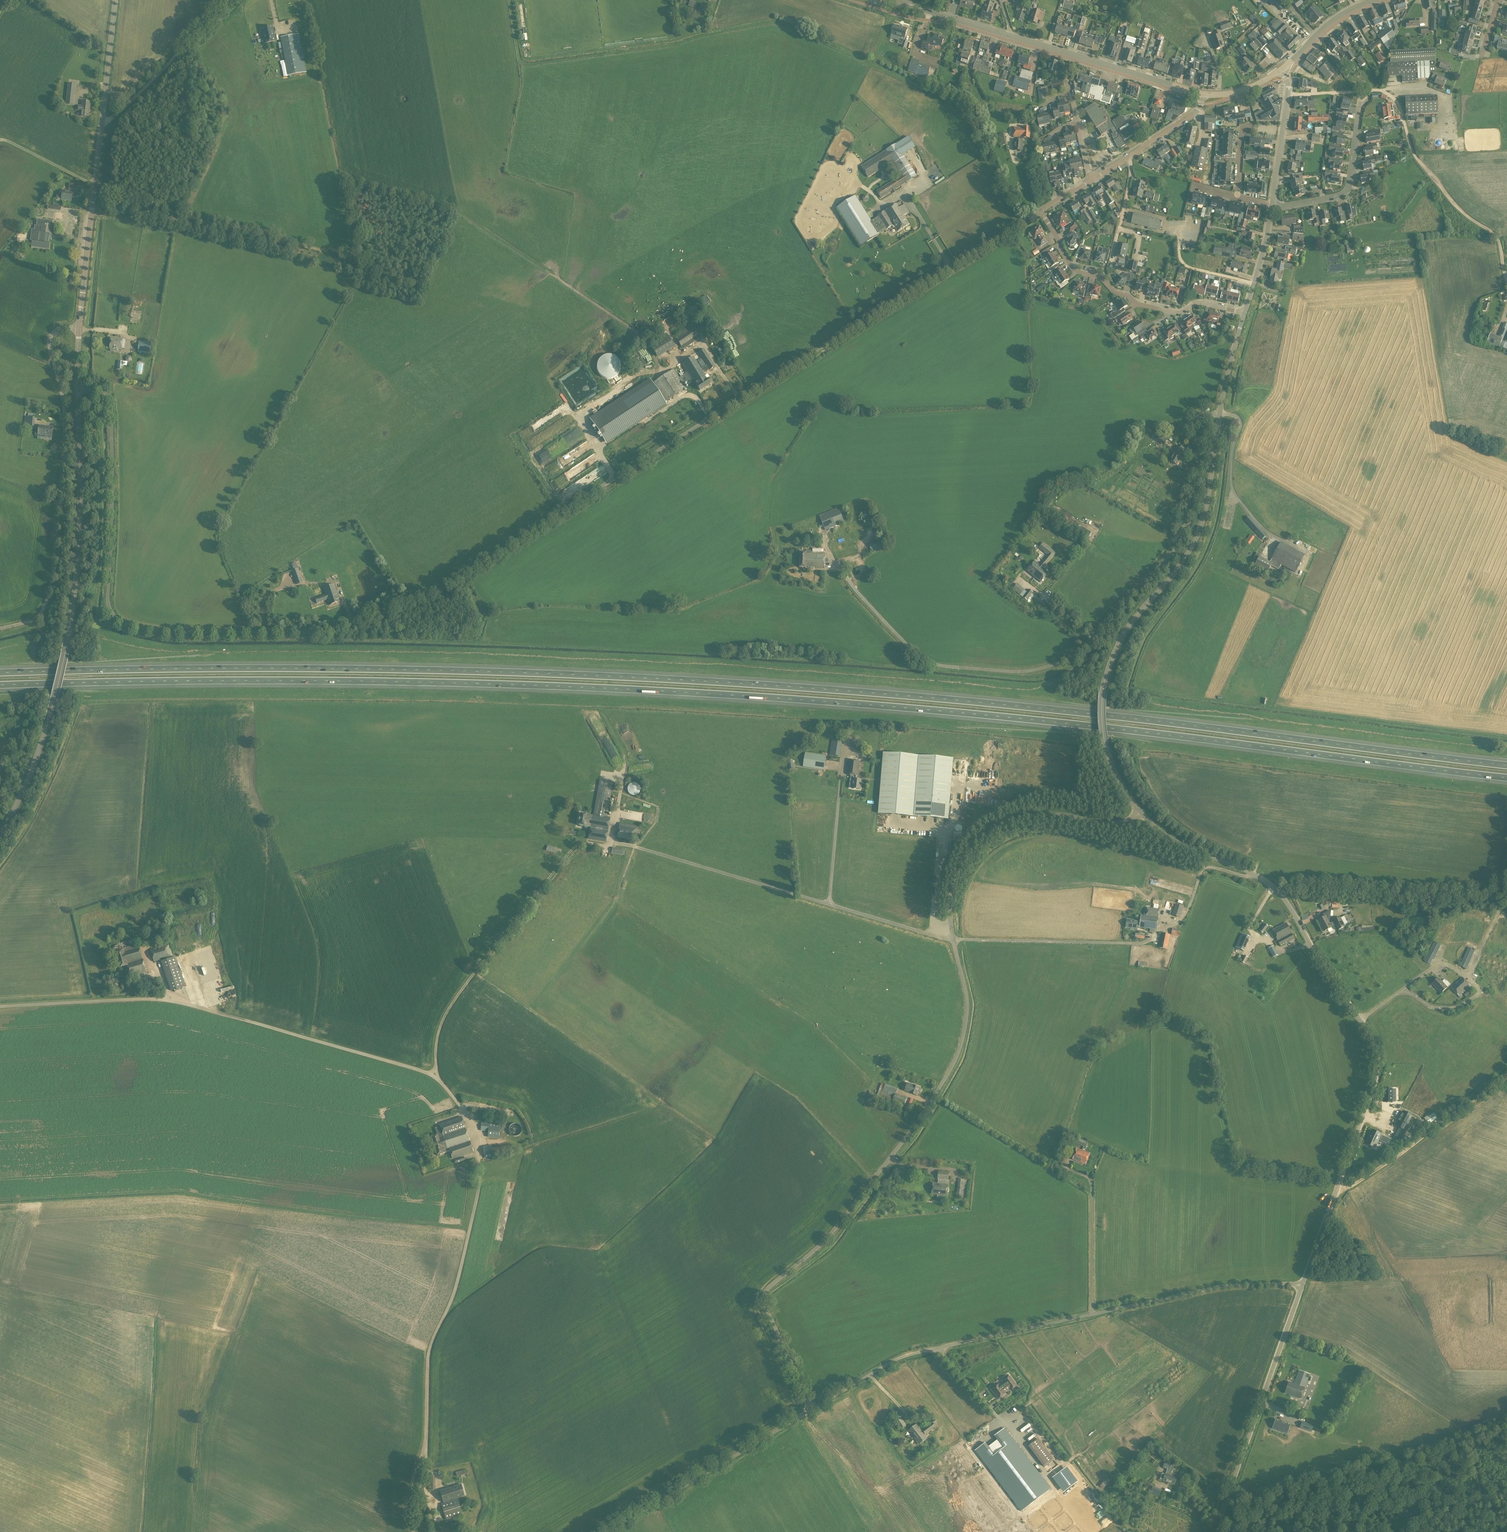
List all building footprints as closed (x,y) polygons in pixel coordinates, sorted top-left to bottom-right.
[(688,6),(696,9),(698,3),(690,0),(688,6)] [(972,0),(961,0),(960,5),(967,7),(972,9),(975,1),(972,0)] [(1293,3),(1297,8),(1303,3),(1300,0),(1297,0),(1293,3)] [(1425,1),(1426,9),(1436,8),(1435,3),(1436,3),(1436,0),(1425,0),(1425,1)] [(1021,9),(1023,4),(1014,1),(1013,4),(1018,6),(1016,11),(1018,12),(1017,18),(1019,19),(1019,20),(1022,21),(1022,20),(1023,20),(1026,10),(1021,9)] [(1400,1),(1398,2),(1396,2),(1396,3),(1393,4),(1395,10),(1393,11),(1395,16),(1396,19),(1400,18),(1398,13),(1405,11),(1405,9),(1406,8),(1404,1),(1401,2),(1400,1)] [(1472,6),(1471,7),(1482,10),(1484,4),(1476,1),(1474,7),(1472,6)] [(983,10),(981,18),(986,20),(991,3),(986,2),(983,10)] [(991,3),(986,20),(991,21),(993,13),(992,13),(993,10),(997,11),(999,6),(998,5),(998,3),(994,2),(993,4),(991,3)] [(1393,18),(1391,13),(1388,6),(1380,9),(1383,17),(1383,18),(1381,19),(1383,24),(1388,22),(1387,20),(1393,18)] [(1315,23),(1323,17),(1314,7),(1306,13),(1315,23)] [(1482,10),(1471,7),(1471,9),(1473,10),(1472,13),(1480,16),(1482,10)] [(1041,12),(1033,10),(1030,22),(1037,24),(1041,12)] [(1377,23),(1376,20),(1378,19),(1375,11),(1368,14),(1372,22),(1373,21),(1374,24),(1377,23)] [(1472,15),(1471,19),(1469,18),(1468,22),(1477,25),(1478,22),(1479,22),(1480,16),(1472,13),(1469,12),(1469,15),(1472,15)] [(1369,27),(1363,16),(1356,20),(1362,31),(1369,27)] [(1408,20),(1409,22),(1405,23),(1406,27),(1409,27),(1419,26),(1419,19),(1408,20)] [(1299,40),(1296,37),(1278,20),(1271,27),(1278,34),(1275,38),(1280,43),(1282,42),(1286,46),(1285,47),(1289,51),(1299,40)] [(1221,31),(1232,27),(1229,21),(1219,25),(1221,31)] [(1353,25),(1348,28),(1347,29),(1351,36),(1349,37),(1352,42),(1359,37),(1358,37),(1360,35),(1358,32),(1353,25)] [(1476,27),(1468,25),(1466,34),(1474,36),(1476,30),(1476,27)] [(1061,35),(1063,27),(1057,26),(1055,33),(1061,35)] [(275,42),(272,27),(261,29),(265,45),(275,42)] [(892,34),(890,39),(898,41),(900,37),(904,38),(907,29),(902,28),(902,27),(900,27),(899,28),(895,27),(892,34)] [(1063,27),(1061,35),(1067,37),(1069,29),(1063,27)] [(1259,31),(1268,40),(1272,36),(1264,27),(1259,31)] [(1393,33),(1389,28),(1377,36),(1384,45),(1395,36),(1393,33)] [(1069,29),(1067,37),(1073,39),(1076,31),(1069,29)] [(1213,33),(1214,38),(1211,39),(1213,46),(1214,46),(1216,50),(1224,47),(1221,40),(1223,40),(1221,35),(1219,30),(1213,33)] [(1267,44),(1263,39),(1263,38),(1261,35),(1259,37),(1254,31),(1248,36),(1253,42),(1260,50),(1267,44)] [(1084,46),(1087,36),(1083,34),(1084,33),(1079,32),(1077,38),(1080,39),(1079,44),(1084,46)] [(1343,32),(1342,32),(1337,36),(1338,36),(1337,36),(1345,47),(1349,44),(1346,41),(1349,39),(1343,32)] [(306,72),(299,34),(281,38),(288,76),(306,72)] [(1143,50),(1147,35),(1143,34),(1139,49),(1143,50)] [(1466,34),(1464,40),(1472,43),(1474,36),(1466,34)] [(937,36),(937,35),(935,35),(934,37),(929,35),(927,42),(924,41),(921,49),(927,52),(930,44),(931,44),(936,46),(936,45),(941,47),(944,39),(937,36)] [(1154,50),(1156,51),(1155,56),(1158,57),(1164,38),(1161,35),(1161,36),(1159,41),(1157,48),(1154,47),(1154,50)] [(1089,36),(1087,36),(1084,46),(1092,48),(1094,43),(1099,44),(1101,39),(1094,37),(1089,36)] [(1108,41),(1111,42),(1107,56),(1111,57),(1117,37),(1116,38),(1110,36),(1108,41)] [(1120,38),(1117,37),(1111,57),(1115,58),(1119,46),(1120,46),(1121,42),(1119,41),(1120,38)] [(1272,44),(1271,44),(1273,47),(1271,49),(1280,60),(1287,53),(1276,40),(1272,37),(1268,40),(1269,41),(1272,44)] [(1496,49),(1503,51),(1504,49),(1506,50),(1506,42),(1503,40),(1495,37),(1494,41),(1498,42),(1496,49)] [(1339,46),(1338,46),(1333,39),(1327,44),(1330,47),(1329,48),(1332,51),(1331,51),(1333,53),(1334,52),(1335,54),(1339,52),(1343,57),(1345,55),(1350,62),(1355,58),(1350,52),(1348,53),(1344,48),(1342,50),(1339,46)] [(1362,47),(1366,45),(1362,39),(1358,41),(1362,47)] [(1374,48),(1380,44),(1377,40),(1368,48),(1371,52),(1374,49),(1374,48)] [(1464,40),(1462,47),(1471,49),(1472,43),(1464,40)] [(966,41),(964,46),(962,45),(961,50),(962,50),(962,51),(967,52),(967,51),(971,52),(972,49),(974,43),(966,41)] [(982,60),(974,58),(972,62),(970,66),(971,70),(973,70),(990,76),(990,75),(992,68),(993,64),(986,62),(988,55),(989,51),(987,50),(989,45),(981,43),(980,48),(979,52),(984,54),(982,60)] [(1458,46),(1457,48),(1461,49),(1460,53),(1469,55),(1471,49),(1462,47),(1458,46)] [(1247,52),(1241,47),(1238,50),(1241,54),(1242,56),(1247,52)] [(1001,48),(1000,51),(997,50),(995,58),(998,59),(999,55),(1005,57),(1004,60),(1002,59),(1001,62),(1000,62),(998,66),(1002,67),(1003,63),(1004,63),(1008,50),(1001,48)] [(1131,63),(1135,52),(1126,49),(1123,61),(1124,61),(1123,61),(1126,62),(1131,63)] [(1313,66),(1306,61),(1302,66),(1311,74),(1316,68),(1318,70),(1327,81),(1332,77),(1334,80),(1339,76),(1337,73),(1327,61),(1317,49),(1310,56),(1317,61),(1313,66)] [(1390,52),(1390,64),(1387,64),(1388,77),(1401,77),(1402,83),(1418,82),(1418,80),(1429,80),(1430,75),(1430,73),(1431,73),(1435,73),(1434,61),(1435,61),(1435,49),(1390,52)] [(1008,50),(1004,63),(1006,64),(1009,58),(1012,59),(1014,52),(1008,50)] [(970,54),(962,52),(960,57),(961,58),(959,64),(960,64),(960,66),(964,68),(965,66),(966,66),(970,54)] [(1381,52),(1376,55),(1380,62),(1385,59),(1381,52)] [(1021,55),(1022,54),(1020,54),(1020,55),(1020,54),(1020,55),(1020,56),(1018,62),(1017,63),(1024,65),(1023,69),(1020,68),(1019,73),(1021,73),(1019,78),(1015,76),(1012,86),(1028,91),(1033,73),(1030,72),(1032,67),(1028,66),(1029,63),(1030,57),(1021,55)] [(1310,56),(1306,61),(1313,66),(1317,61),(1310,56)] [(1342,66),(1335,56),(1331,59),(1338,69),(1340,71),(1344,68),(1342,66)] [(1365,63),(1360,56),(1356,60),(1361,67),(1365,63)] [(1147,61),(1144,60),(1142,67),(1148,68),(1150,62),(1151,62),(1152,58),(1148,57),(1147,61)] [(1175,66),(1172,76),(1176,77),(1180,64),(1181,61),(1182,59),(1176,57),(1174,65),(1175,66)] [(1253,67),(1246,58),(1240,63),(1246,72),(1253,67)] [(912,59),(911,61),(908,72),(922,76),(921,79),(926,80),(927,78),(928,78),(931,67),(919,64),(920,61),(912,59)] [(1156,61),(1155,63),(1153,70),(1161,72),(1163,66),(1162,66),(1164,60),(1160,59),(1159,62),(1156,61)] [(1447,63),(1442,61),(1442,60),(1439,59),(1437,64),(1440,65),(1439,68),(1449,72),(1451,65),(1447,63)] [(1059,63),(1050,61),(1047,71),(1056,73),(1059,63)] [(1180,64),(1176,77),(1180,79),(1183,68),(1185,69),(1186,63),(1181,61),(1180,64)] [(1209,72),(1208,76),(1201,75),(1200,86),(1208,86),(1210,67),(1209,67),(1210,65),(1202,64),(1201,71),(1209,72)] [(1163,66),(1161,72),(1168,75),(1170,68),(1163,66)] [(1216,68),(1210,67),(1208,86),(1214,87),(1215,76),(1216,77),(1216,70),(1216,68)] [(1195,72),(1189,70),(1186,69),(1185,76),(1187,77),(1187,80),(1193,82),(1195,72)] [(1074,91),(1075,95),(1093,101),(1094,100),(1097,101),(1102,88),(1103,84),(1105,85),(1106,81),(1100,80),(1101,79),(1094,77),(1086,75),(1079,73),(1077,81),(1077,82),(1078,83),(1079,83),(1080,83),(1081,82),(1083,82),(1080,92),(1074,91)] [(1433,73),(1430,80),(1435,82),(1434,84),(1443,87),(1446,80),(1443,79),(1443,77),(1433,73)] [(1004,94),(1007,84),(997,81),(994,91),(1004,94)] [(1312,83),(1306,82),(1306,81),(1300,81),(1299,89),(1306,90),(1306,87),(1311,88),(1312,83)] [(1102,88),(1097,101),(1100,102),(1100,101),(1110,105),(1112,99),(1110,99),(1110,98),(1112,99),(1113,96),(1111,95),(1112,93),(1116,94),(1118,86),(1109,83),(1108,86),(1105,85),(1103,84),(1102,88)] [(73,100),(74,90),(75,90),(76,85),(69,84),(66,105),(74,105),(74,100),(73,100)] [(1129,84),(1126,91),(1126,94),(1137,98),(1138,95),(1140,87),(1129,84)] [(1265,112),(1263,113),(1262,110),(1254,114),(1256,121),(1279,121),(1282,104),(1273,89),(1261,96),(1263,99),(1259,101),(1265,112)] [(1065,104),(1064,100),(1064,96),(1060,97),(1064,114),(1070,113),(1068,103),(1065,104)] [(1437,96),(1405,98),(1406,116),(1438,114),(1437,96)] [(1294,98),(1295,103),(1293,104),(1294,107),(1295,107),(1307,107),(1308,110),(1315,109),(1314,97),(1310,97),(1311,102),(1307,102),(1307,97),(1294,98)] [(1351,100),(1343,98),(1339,98),(1339,102),(1343,102),(1342,105),(1349,106),(1350,106),(1351,100)] [(90,102),(91,102),(82,101),(82,106),(79,106),(78,110),(81,111),(81,116),(88,117),(89,112),(90,109),(89,109),(90,102)] [(1174,102),(1172,109),(1171,110),(1169,110),(1165,120),(1173,123),(1182,115),(1184,113),(1186,107),(1174,102)] [(1386,107),(1383,107),(1381,107),(1382,114),(1393,111),(1392,106),(1392,103),(1385,104),(1386,107)] [(1053,113),(1050,114),(1052,124),(1052,120),(1055,119),(1059,118),(1057,109),(1055,109),(1055,106),(1054,106),(1054,104),(1051,105),(1052,106),(1053,113)] [(1115,127),(1112,122),(1102,107),(1099,109),(1095,104),(1084,111),(1096,129),(1097,128),(1101,136),(1110,130),(1115,127)] [(1341,105),(1341,107),(1337,107),(1336,113),(1343,114),(1343,112),(1348,113),(1349,106),(1342,105),(1341,105)] [(1042,111),(1041,111),(1044,126),(1050,124),(1052,124),(1050,114),(1048,115),(1045,116),(1044,111),(1047,111),(1046,108),(1044,107),(1042,109),(1042,111)] [(1246,118),(1245,112),(1235,114),(1234,108),(1227,109),(1226,108),(1224,109),(1224,110),(1223,110),(1225,118),(1227,118),(1228,122),(1242,119),(1244,119),(1244,118),(1246,118)] [(1153,109),(1151,114),(1150,118),(1157,121),(1158,116),(1160,111),(1158,110),(1158,109),(1157,109),(1156,110),(1153,109)] [(1308,122),(1328,122),(1328,121),(1331,121),(1332,117),(1328,117),(1328,115),(1319,115),(1319,116),(1317,116),(1317,111),(1311,111),(1311,116),(1308,116),(1308,122)] [(1393,111),(1382,114),(1383,119),(1388,118),(1388,121),(1394,120),(1393,111)] [(1346,117),(1343,117),(1343,114),(1336,113),(1335,120),(1338,120),(1338,123),(1344,124),(1345,124),(1346,117)] [(1115,127),(1110,130),(1113,134),(1111,135),(1114,139),(1118,136),(1119,137),(1114,140),(1119,149),(1125,145),(1123,142),(1136,134),(1132,127),(1138,124),(1134,117),(1130,120),(1129,118),(1128,115),(1125,117),(1122,116),(1112,122),(1115,127)] [(1205,117),(1204,123),(1204,131),(1211,131),(1212,124),(1215,124),(1216,117),(1211,116),(1211,118),(1205,117)] [(1303,122),(1301,122),(1302,119),(1294,118),(1294,124),(1295,124),(1294,132),(1300,132),(1301,131),(1305,131),(1305,130),(1307,130),(1307,124),(1306,124),(1306,123),(1303,122)] [(1367,121),(1367,129),(1377,129),(1377,125),(1371,125),(1371,121),(1367,121)] [(1337,122),(1336,125),(1333,125),(1332,131),(1339,132),(1340,130),(1343,130),(1344,124),(1338,123),(1337,122)] [(1023,141),(1022,141),(1022,137),(1022,139),(1030,139),(1030,128),(1014,127),(1013,137),(1017,138),(1017,141),(1014,141),(1014,151),(1022,151),(1023,141)] [(1188,127),(1186,134),(1195,136),(1197,129),(1188,127)] [(1070,129),(1068,129),(1071,144),(1076,143),(1074,133),(1071,134),(1070,129)] [(1375,142),(1379,141),(1377,131),(1370,132),(1371,134),(1365,135),(1367,143),(1375,142)] [(1344,145),(1346,137),(1339,136),(1340,133),(1333,132),(1332,138),(1337,139),(1336,144),(1344,145)] [(1059,142),(1056,143),(1058,149),(1060,149),(1061,149),(1065,148),(1063,139),(1062,139),(1061,136),(1060,134),(1057,135),(1058,136),(1059,142)] [(1195,136),(1186,134),(1184,144),(1186,145),(1185,149),(1192,150),(1192,146),(1193,146),(1195,136)] [(915,174),(903,155),(915,148),(908,137),(861,166),(868,178),(889,164),(898,178),(876,191),(881,198),(917,176),(915,174)] [(1047,138),(1050,155),(1056,154),(1055,150),(1058,149),(1056,143),(1054,144),(1051,145),(1050,140),(1049,140),(1048,137),(1047,138)] [(1043,147),(1043,148),(1041,149),(1042,153),(1044,153),(1045,156),(1050,155),(1047,138),(1044,140),(1045,142),(1046,146),(1043,147)] [(1254,153),(1252,153),(1251,156),(1259,157),(1259,155),(1260,139),(1250,138),(1250,141),(1249,141),(1249,144),(1250,144),(1250,145),(1255,146),(1254,153)] [(1205,139),(1203,149),(1195,147),(1191,167),(1203,170),(1208,151),(1210,151),(1212,140),(1205,139)] [(1264,143),(1266,143),(1266,140),(1260,139),(1259,155),(1269,156),(1269,153),(1270,153),(1270,150),(1270,149),(1264,148),(1264,143)] [(1311,142),(1304,141),(1304,142),(1297,141),(1295,150),(1302,151),(1302,152),(1310,153),(1311,142)] [(1377,148),(1379,147),(1378,144),(1376,144),(1371,145),(1371,147),(1364,149),(1366,157),(1373,155),(1372,151),(1377,150),(1377,148)] [(1344,150),(1338,149),(1338,146),(1329,145),(1328,151),(1335,152),(1334,157),(1342,158),(1344,150)] [(1161,149),(1165,155),(1170,152),(1166,146),(1161,149)] [(1165,155),(1161,149),(1157,152),(1160,158),(1165,155)] [(1370,164),(1375,163),(1374,157),(1369,158),(1369,161),(1362,163),(1364,170),(1371,169),(1370,164)] [(1342,163),(1334,162),(1334,159),(1329,158),(1328,164),(1333,165),(1333,170),(1341,171),(1342,163)] [(1149,160),(1148,161),(1145,159),(1143,164),(1152,169),(1154,170),(1154,169),(1157,170),(1160,165),(1161,165),(1162,164),(1161,163),(1161,162),(1156,159),(1154,162),(1150,161),(1149,160)] [(1069,165),(1071,174),(1072,174),(1071,170),(1073,170),(1074,173),(1075,177),(1077,176),(1077,174),(1074,160),(1068,161),(1069,165)] [(1258,161),(1257,169),(1261,169),(1261,170),(1265,171),(1265,170),(1269,170),(1269,169),(1270,169),(1270,165),(1269,165),(1269,162),(1265,162),(1265,161),(1262,161),(1258,161)] [(1299,168),(1300,163),(1290,162),(1289,165),(1289,164),(1288,171),(1289,172),(1288,174),(1294,175),(1295,168),(1299,168)] [(1062,169),(1063,178),(1067,178),(1067,180),(1070,180),(1069,175),(1071,174),(1069,165),(1064,166),(1062,167),(1062,169)] [(1060,171),(1054,172),(1057,187),(1060,186),(1059,181),(1062,180),(1061,179),(1063,178),(1062,169),(1059,170),(1060,171)] [(1378,173),(1379,173),(1379,170),(1377,171),(1377,170),(1372,171),(1365,172),(1365,175),(1360,176),(1361,184),(1369,182),(1368,178),(1373,177),(1373,175),(1378,174),(1378,173)] [(1340,176),(1332,175),(1332,172),(1323,171),(1322,176),(1327,177),(1327,178),(1331,179),(1331,182),(1339,184),(1340,176)] [(1293,179),(1294,181),(1290,182),(1292,190),(1294,189),(1301,188),(1300,184),(1303,183),(1302,177),(1293,179)] [(1111,180),(1109,182),(1108,181),(1105,182),(1106,184),(1109,189),(1112,187),(1115,192),(1122,188),(1118,183),(1114,185),(1111,180)] [(1143,193),(1144,191),(1143,191),(1145,183),(1136,181),(1134,189),(1133,190),(1137,191),(1137,192),(1143,193)] [(1100,187),(1099,188),(1098,186),(1093,190),(1094,191),(1093,192),(1096,196),(1094,198),(1100,208),(1100,207),(1101,209),(1102,208),(1102,206),(1100,202),(1103,200),(1101,196),(1103,195),(1103,194),(1103,193),(1100,187)] [(1303,187),(1301,188),(1294,189),(1295,197),(1304,195),(1307,195),(1307,191),(1303,191),(1303,187)] [(63,190),(62,195),(61,195),(60,195),(58,195),(57,196),(57,197),(56,199),(71,201),(72,194),(74,194),(74,192),(81,193),(81,190),(69,188),(68,191),(63,190)] [(1137,191),(1133,190),(1132,196),(1142,198),(1142,197),(1145,198),(1145,196),(1146,197),(1146,198),(1151,199),(1153,193),(1146,191),(1145,194),(1143,193),(1137,192),(1137,191)] [(1108,191),(1104,194),(1105,195),(1104,196),(1109,205),(1114,202),(1108,191)] [(1089,195),(1088,195),(1087,193),(1082,197),(1083,198),(1082,199),(1086,205),(1089,203),(1091,207),(1095,204),(1092,199),(1091,199),(1089,195)] [(1196,194),(1194,194),(1191,204),(1198,205),(1200,195),(1196,193),(1196,194)] [(1204,196),(1200,195),(1198,205),(1204,207),(1206,197),(1204,196)] [(897,204),(884,211),(877,217),(870,221),(855,196),(837,208),(861,246),(879,235),(879,234),(885,230),(885,231),(892,226),(894,228),(895,228),(898,232),(910,225),(904,216),(909,213),(904,205),(899,208),(897,204)] [(1215,211),(1218,199),(1215,198),(1214,199),(1212,198),(1210,206),(1207,205),(1205,214),(1209,215),(1210,208),(1215,209),(1215,211)] [(1218,199),(1215,211),(1221,212),(1220,215),(1223,215),(1225,208),(1222,207),(1224,201),(1222,201),(1222,200),(1218,199)] [(62,205),(48,203),(48,202),(41,201),(41,205),(48,206),(47,209),(61,211),(61,208),(62,205)] [(1080,208),(1081,208),(1077,202),(1073,204),(1072,204),(1070,205),(1071,205),(1070,206),(1074,212),(1077,210),(1078,212),(1079,211),(1088,225),(1092,223),(1093,222),(1086,211),(1084,207),(1081,209),(1080,208)] [(1234,214),(1237,203),(1233,202),(1233,203),(1231,203),(1229,209),(1226,208),(1225,214),(1228,215),(1229,213),(1234,214)] [(1240,204),(1237,203),(1234,214),(1239,215),(1238,222),(1241,223),(1243,214),(1241,213),(1242,206),(1240,205),(1240,204)] [(1346,208),(1347,216),(1345,216),(1346,221),(1347,223),(1351,223),(1351,221),(1353,220),(1352,215),(1356,215),(1354,207),(1346,208)] [(1113,213),(1113,214),(1111,216),(1113,220),(1116,219),(1119,217),(1121,212),(1118,208),(1115,210),(1116,211),(1113,213)] [(1256,209),(1253,208),(1253,209),(1249,208),(1246,219),(1248,220),(1249,217),(1258,219),(1259,217),(1260,217),(1260,213),(1260,210),(1256,209)] [(1095,217),(1090,209),(1087,212),(1092,219),(1095,217)] [(1345,216),(1343,217),(1341,209),(1333,211),(1335,218),(1335,222),(1337,223),(1346,221),(1345,216)] [(1314,224),(1319,223),(1318,216),(1316,216),(1314,211),(1306,212),(1308,220),(1313,219),(1314,224)] [(1069,218),(1067,219),(1063,212),(1060,214),(1059,213),(1057,215),(1054,217),(1056,220),(1055,221),(1056,223),(1058,223),(1059,226),(1066,222),(1068,224),(1071,222),(1069,218)] [(1320,215),(1318,216),(1319,223),(1320,227),(1325,226),(1324,220),(1329,219),(1328,212),(1320,214),(1320,215)] [(1134,213),(1131,224),(1148,227),(1147,229),(1155,231),(1155,229),(1160,230),(1162,222),(1158,221),(1158,220),(1157,220),(1155,219),(1154,219),(1154,220),(1151,219),(1152,217),(1134,213)] [(1295,215),(1281,217),(1282,226),(1296,224),(1295,215)] [(52,225),(52,221),(37,219),(36,226),(35,226),(34,229),(32,229),(31,240),(30,240),(32,241),(31,248),(32,248),(32,247),(49,250),(50,243),(48,243),(49,237),(48,237),(49,234),(51,234),(50,234),(52,225)] [(1070,233),(1077,227),(1074,223),(1067,228),(1070,233)] [(1036,238),(1038,241),(1037,241),(1040,246),(1047,242),(1044,237),(1043,237),(1042,235),(1044,234),(1040,226),(1030,232),(1029,233),(1029,235),(1030,237),(1032,237),(1033,236),(1035,239),(1036,238)] [(1255,235),(1251,234),(1252,233),(1242,231),(1241,236),(1245,237),(1244,243),(1251,244),(1251,241),(1254,242),(1255,235)] [(1068,236),(1070,239),(1065,242),(1069,248),(1072,246),(1072,247),(1074,248),(1076,244),(1077,243),(1075,240),(1078,238),(1074,232),(1068,236)] [(1298,233),(1294,232),(1293,234),(1292,240),(1303,241),(1304,233),(1298,232),(1298,233)] [(1283,235),(1282,238),(1278,237),(1277,244),(1287,246),(1289,239),(1289,236),(1283,235)] [(1170,240),(1157,237),(1155,248),(1167,252),(1170,240)] [(1127,245),(1118,243),(1115,257),(1124,259),(1127,245)] [(1347,252),(1355,251),(1354,243),(1345,244),(1346,248),(1345,248),(1345,250),(1346,249),(1347,252)] [(1090,251),(1084,250),(1085,247),(1080,246),(1077,252),(1081,253),(1080,258),(1088,260),(1090,251)] [(1235,246),(1234,250),(1241,251),(1240,256),(1251,258),(1253,250),(1242,247),(1235,246)] [(1103,262),(1104,259),(1107,259),(1110,250),(1102,248),(1101,253),(1097,252),(1095,260),(1103,262)] [(1213,255),(1230,258),(1231,252),(1214,249),(1213,255)] [(1288,260),(1289,254),(1285,254),(1286,251),(1276,249),(1274,258),(1277,258),(1277,260),(1278,260),(1278,258),(1283,260),(1283,262),(1286,263),(1287,260),(1288,260)] [(1048,255),(1047,253),(1046,251),(1039,255),(1042,259),(1044,258),(1047,263),(1056,257),(1055,255),(1053,255),(1052,253),(1048,255)] [(1056,257),(1047,263),(1050,268),(1048,269),(1050,272),(1057,268),(1056,267),(1057,266),(1056,265),(1058,263),(1057,261),(1058,260),(1056,257)] [(1119,260),(1118,264),(1115,263),(1114,268),(1123,270),(1124,265),(1125,262),(1119,260)] [(1248,265),(1232,260),(1230,267),(1240,270),(1239,272),(1245,273),(1248,265)] [(1136,273),(1138,262),(1130,261),(1128,271),(1136,273)] [(1282,271),(1283,271),(1284,263),(1277,262),(1275,269),(1272,269),(1269,282),(1278,284),(1279,280),(1280,280),(1282,271)] [(1057,269),(1052,273),(1050,274),(1052,276),(1053,277),(1052,278),(1054,282),(1058,279),(1067,274),(1065,271),(1064,272),(1062,269),(1059,272),(1057,269)] [(1068,276),(1067,274),(1058,279),(1061,284),(1059,286),(1060,288),(1067,284),(1065,282),(1069,280),(1067,277),(1068,276)] [(1125,286),(1126,281),(1132,283),(1134,275),(1131,274),(1130,275),(1125,274),(1122,275),(1122,277),(1118,276),(1118,277),(1117,277),(1116,282),(1117,282),(1116,284),(1125,286)] [(1145,285),(1147,278),(1144,277),(1144,279),(1142,282),(1137,280),(1136,284),(1135,284),(1135,287),(1136,288),(1135,291),(1138,292),(1139,290),(1141,291),(1143,284),(1145,285)] [(1147,278),(1145,285),(1145,287),(1148,287),(1146,294),(1149,294),(1149,296),(1152,296),(1154,286),(1150,285),(1149,281),(1147,281),(1147,279),(1147,278)] [(1154,286),(1152,296),(1155,297),(1156,296),(1158,296),(1160,290),(1163,291),(1165,280),(1162,280),(1161,284),(1155,283),(1154,286)] [(1227,289),(1226,292),(1222,291),(1220,299),(1226,300),(1229,289),(1229,288),(1230,284),(1231,281),(1228,280),(1228,284),(1227,284),(1226,288),(1227,289)] [(1073,290),(1079,292),(1078,296),(1082,297),(1081,298),(1083,298),(1085,290),(1082,289),(1083,284),(1075,282),(1073,290)] [(1174,288),(1170,287),(1171,285),(1165,283),(1163,290),(1168,292),(1167,296),(1172,297),(1174,288)] [(1207,286),(1206,289),(1205,293),(1211,295),(1213,284),(1211,283),(1211,287),(1207,286)] [(1199,284),(1198,287),(1194,286),(1192,293),(1198,295),(1201,284),(1199,284)] [(1092,285),(1091,290),(1088,289),(1086,297),(1091,298),(1092,294),(1098,296),(1100,287),(1092,285)] [(1174,288),(1172,297),(1177,299),(1179,293),(1184,294),(1186,288),(1180,287),(1179,290),(1174,288)] [(1238,295),(1234,294),(1232,302),(1238,303),(1240,295),(1241,292),(1239,291),(1238,295)] [(1114,305),(1117,310),(1110,314),(1111,317),(1113,320),(1125,312),(1124,309),(1127,307),(1124,302),(1124,301),(1124,302),(1122,301),(1121,301),(1114,305)] [(1209,313),(1207,319),(1204,318),(1202,325),(1208,326),(1209,322),(1212,323),(1214,314),(1209,313)] [(682,314),(676,319),(678,322),(685,318),(682,314)] [(1120,321),(1123,326),(1132,320),(1128,314),(1122,318),(1120,315),(1114,320),(1117,323),(1120,321)] [(1212,323),(1211,325),(1216,326),(1216,328),(1220,329),(1221,322),(1218,322),(1219,315),(1214,314),(1212,323)] [(1189,315),(1186,317),(1193,328),(1196,331),(1200,328),(1199,326),(1202,324),(1198,319),(1195,321),(1192,316),(1191,316),(1190,315),(1189,315)] [(1183,321),(1186,327),(1182,330),(1186,335),(1190,332),(1189,331),(1191,330),(1191,329),(1193,328),(1186,317),(1183,319),(1183,320),(1183,321)] [(1140,322),(1132,327),(1129,329),(1129,330),(1131,333),(1133,333),(1135,337),(1137,335),(1138,336),(1142,334),(1140,330),(1144,327),(1140,322)] [(1499,337),(1491,334),(1487,343),(1499,348),(1500,346),(1506,349),(1506,324),(1504,323),(1499,337)] [(700,339),(691,325),(674,336),(681,347),(692,339),(694,342),(700,339)] [(1179,327),(1176,328),(1174,325),(1169,328),(1174,336),(1175,335),(1175,336),(1178,334),(1178,333),(1179,333),(1181,331),(1179,327)] [(1166,335),(1164,338),(1166,341),(1170,339),(1174,337),(1173,337),(1174,336),(1169,328),(1164,332),(1166,335)] [(1153,331),(1149,334),(1147,331),(1140,336),(1142,339),(1143,339),(1145,341),(1146,340),(1148,342),(1150,341),(1152,340),(1152,341),(1155,338),(1157,336),(1153,331)] [(667,334),(649,345),(658,358),(675,347),(667,334)] [(122,340),(123,339),(111,337),(110,348),(121,349),(124,349),(125,340),(122,340)] [(131,341),(130,351),(151,353),(152,343),(131,341)] [(710,371),(715,367),(704,350),(698,353),(706,366),(701,369),(693,357),(682,364),(687,373),(679,378),(674,369),(652,383),(650,379),(590,419),(605,441),(646,415),(647,417),(666,405),(664,402),(686,388),(683,384),(691,379),(693,381),(696,386),(699,391),(706,387),(707,387),(708,386),(709,385),(710,384),(707,379),(704,374),(709,370),(710,371)] [(34,427),(35,417),(25,416),(24,426),(34,427)] [(35,428),(35,434),(52,436),(53,427),(39,425),(39,428),(35,428)] [(1154,435),(1152,440),(1164,445),(1165,442),(1160,440),(1161,438),(1154,435)] [(1174,451),(1175,451),(1170,461),(1177,465),(1182,455),(1181,455),(1184,449),(1178,445),(1174,451)] [(825,531),(837,526),(840,524),(844,523),(838,508),(819,516),(825,531)] [(1244,521),(1262,540),(1266,536),(1249,516),(1244,521)] [(1254,537),(1251,534),(1245,541),(1249,544),(1254,537)] [(868,544),(871,551),(878,549),(875,542),(868,544)] [(1267,573),(1271,566),(1278,570),(1281,565),(1295,573),(1305,555),(1281,542),(1271,560),(1270,563),(1259,557),(1255,566),(1267,573)] [(1047,555),(1039,565),(1034,561),(1027,571),(1041,582),(1048,573),(1043,569),(1056,553),(1043,543),(1039,548),(1047,555)] [(825,554),(806,553),(801,552),(800,568),(806,568),(806,567),(825,568),(825,554)] [(302,583),(297,569),(291,571),(296,585),(302,583)] [(1027,592),(1017,584),(1013,588),(1023,597),(1027,592)] [(325,595),(327,600),(329,606),(340,602),(337,593),(335,585),(323,589),(325,595)] [(1033,593),(1029,589),(1023,597),(1027,600),(1033,593)] [(631,751),(637,748),(628,731),(622,734),(631,751)] [(831,739),(829,760),(839,762),(842,741),(831,739)] [(803,767),(824,770),(826,756),(805,752),(803,767)] [(948,819),(950,797),(953,759),(883,753),(880,797),(878,814),(948,819)] [(848,760),(846,775),(850,775),(849,788),(852,789),(860,790),(861,780),(857,780),(858,776),(859,776),(860,761),(848,760)] [(597,793),(593,816),(581,814),(579,825),(590,827),(588,839),(606,842),(610,819),(607,818),(611,796),(613,782),(599,780),(597,793)] [(630,784),(629,785),(628,787),(627,789),(627,791),(628,793),(630,794),(632,795),(634,796),(636,795),(638,794),(639,792),(640,790),(640,788),(639,786),(638,785),(636,783),(634,783),(632,783),(630,784)] [(644,813),(644,822),(652,822),(652,814),(644,813)] [(637,826),(620,823),(617,838),(634,841),(635,840),(639,841),(641,830),(636,830),(637,826)] [(623,849),(612,847),(611,854),(622,855),(623,849)] [(1167,901),(1165,907),(1172,909),(1174,903),(1167,901)] [(1322,904),(1324,909),(1328,908),(1328,907),(1331,906),(1329,901),(1326,903),(1325,902),(1322,904)] [(1175,904),(1172,915),(1180,918),(1183,906),(1175,904)] [(1147,908),(1146,915),(1141,915),(1139,928),(1150,929),(1149,932),(1154,933),(1154,930),(1157,930),(1160,909),(1147,908)] [(1325,916),(1318,920),(1324,932),(1331,928),(1325,916)] [(1340,918),(1333,921),(1338,931),(1345,927),(1340,918)] [(1136,929),(1137,921),(1127,919),(1126,927),(1136,929)] [(1280,946),(1294,939),(1286,923),(1272,930),(1280,946)] [(1171,937),(1179,939),(1181,926),(1178,926),(1178,929),(1172,928),(1171,935),(1172,935),(1171,937)] [(1170,935),(1161,933),(1158,948),(1170,950),(1172,941),(1169,941),(1170,935)] [(1250,938),(1247,944),(1253,947),(1256,941),(1250,938)] [(1423,960),(1425,961),(1424,962),(1430,965),(1433,959),(1434,959),(1441,945),(1434,942),(1429,953),(1427,952),(1423,960)] [(127,964),(143,959),(139,947),(124,951),(122,946),(120,947),(120,945),(115,947),(116,948),(114,948),(117,958),(121,957),(121,956),(124,955),(127,964)] [(151,950),(154,962),(161,960),(160,959),(163,958),(163,959),(173,957),(169,945),(151,950)] [(1468,948),(1460,966),(1467,969),(1475,951),(1472,949),(1468,948)] [(121,957),(117,958),(120,968),(126,966),(130,977),(146,972),(143,959),(127,964),(124,955),(121,956),(121,957)] [(1240,962),(1249,967),(1253,960),(1244,955),(1240,962)] [(176,957),(161,962),(171,991),(185,986),(176,957)] [(1471,986),(1462,977),(1452,987),(1460,996),(1471,986)] [(1445,979),(1442,982),(1438,978),(1432,984),(1441,993),(1447,988),(1447,987),(1449,985),(1450,984),(1447,981),(1446,981),(1446,980),(1445,979)] [(885,1084),(881,1083),(882,1083),(881,1083),(883,1078),(879,1076),(877,1081),(876,1080),(873,1088),(874,1089),(873,1092),(872,1092),(870,1091),(868,1096),(881,1102),(882,1101),(891,1104),(892,1103),(903,1108),(907,1098),(896,1094),(898,1088),(885,1084)] [(905,1091),(916,1095),(918,1091),(920,1092),(921,1089),(919,1088),(908,1083),(905,1091)] [(1382,1093),(1382,1106),(1390,1106),(1393,1106),(1393,1102),(1390,1102),(1390,1093),(1382,1093)] [(1397,1126),(1392,1136),(1401,1141),(1410,1124),(1406,1122),(1407,1119),(1401,1116),(1399,1120),(1401,1121),(1398,1126),(1397,1126)] [(435,1129),(437,1135),(431,1137),(437,1156),(446,1153),(446,1152),(450,1151),(452,1159),(473,1152),(461,1117),(439,1124),(440,1127),(435,1129)] [(500,1124),(481,1122),(481,1131),(488,1131),(487,1137),(498,1139),(500,1124)] [(509,1127),(509,1129),(509,1131),(510,1133),(511,1135),(513,1136),(515,1136),(517,1136),(519,1135),(521,1133),(521,1131),(521,1128),(520,1126),(519,1125),(517,1124),(515,1123),(513,1124),(511,1125),(509,1127)] [(1370,1129),(1366,1140),(1375,1143),(1379,1132),(1370,1129)] [(1071,1142),(1086,1148),(1088,1142),(1074,1136),(1071,1142)] [(482,1147),(484,1159),(493,1158),(492,1155),(514,1151),(512,1144),(508,1145),(491,1148),(491,1145),(482,1147)] [(1089,1153),(1077,1149),(1073,1159),(1085,1164),(1089,1153)] [(937,1180),(938,1180),(948,1181),(949,1171),(938,1170),(937,1180)] [(958,1182),(956,1197),(965,1198),(966,1183),(958,1182)] [(947,1196),(948,1185),(938,1184),(933,1183),(932,1194),(947,1196)] [(1304,1355),(1294,1384),(1289,1382),(1285,1393),(1301,1399),(1304,1389),(1319,1394),(1329,1364),(1304,1355)] [(1003,1385),(1007,1390),(1009,1389),(1011,1390),(1017,1386),(1010,1376),(1004,1381),(1005,1383),(1003,1385)] [(1007,1390),(1003,1385),(1000,1386),(999,1384),(992,1390),(998,1399),(1006,1393),(1005,1392),(1007,1390)] [(900,1429),(906,1425),(901,1418),(896,1423),(900,1429)] [(932,1423),(921,1431),(916,1425),(908,1431),(917,1442),(916,1442),(918,1444),(919,1444),(927,1438),(924,1435),(936,1427),(934,1424),(937,1422),(934,1419),(931,1422),(932,1423)] [(895,1423),(894,1421),(889,1424),(894,1431),(899,1428),(895,1423)] [(1299,1428),(1311,1431),(1313,1424),(1301,1421),(1299,1428)] [(1299,1435),(1281,1428),(1277,1437),(1284,1440),(1285,1438),(1295,1442),(1299,1435)] [(1004,1429),(994,1436),(1001,1444),(992,1451),(985,1443),(976,1450),(985,1462),(991,1458),(1018,1495),(1041,1478),(1004,1429)] [(1309,1432),(1307,1438),(1321,1444),(1323,1438),(1309,1432)] [(1053,1459),(1038,1439),(1028,1446),(1044,1466),(1053,1459)] [(1162,1468),(1172,1471),(1174,1465),(1164,1462),(1162,1468)] [(1165,1474),(1163,1473),(1161,1474),(1160,1478),(1160,1479),(1163,1480),(1163,1481),(1174,1485),(1177,1478),(1165,1474)] [(427,1476),(428,1490),(435,1490),(435,1479),(436,1479),(436,1476),(427,1476)] [(1103,1488),(1110,1480),(1106,1476),(1099,1485),(1103,1488)] [(461,1485),(439,1491),(443,1502),(464,1496),(461,1485)] [(441,1504),(446,1520),(462,1515),(458,1499),(441,1504)]
